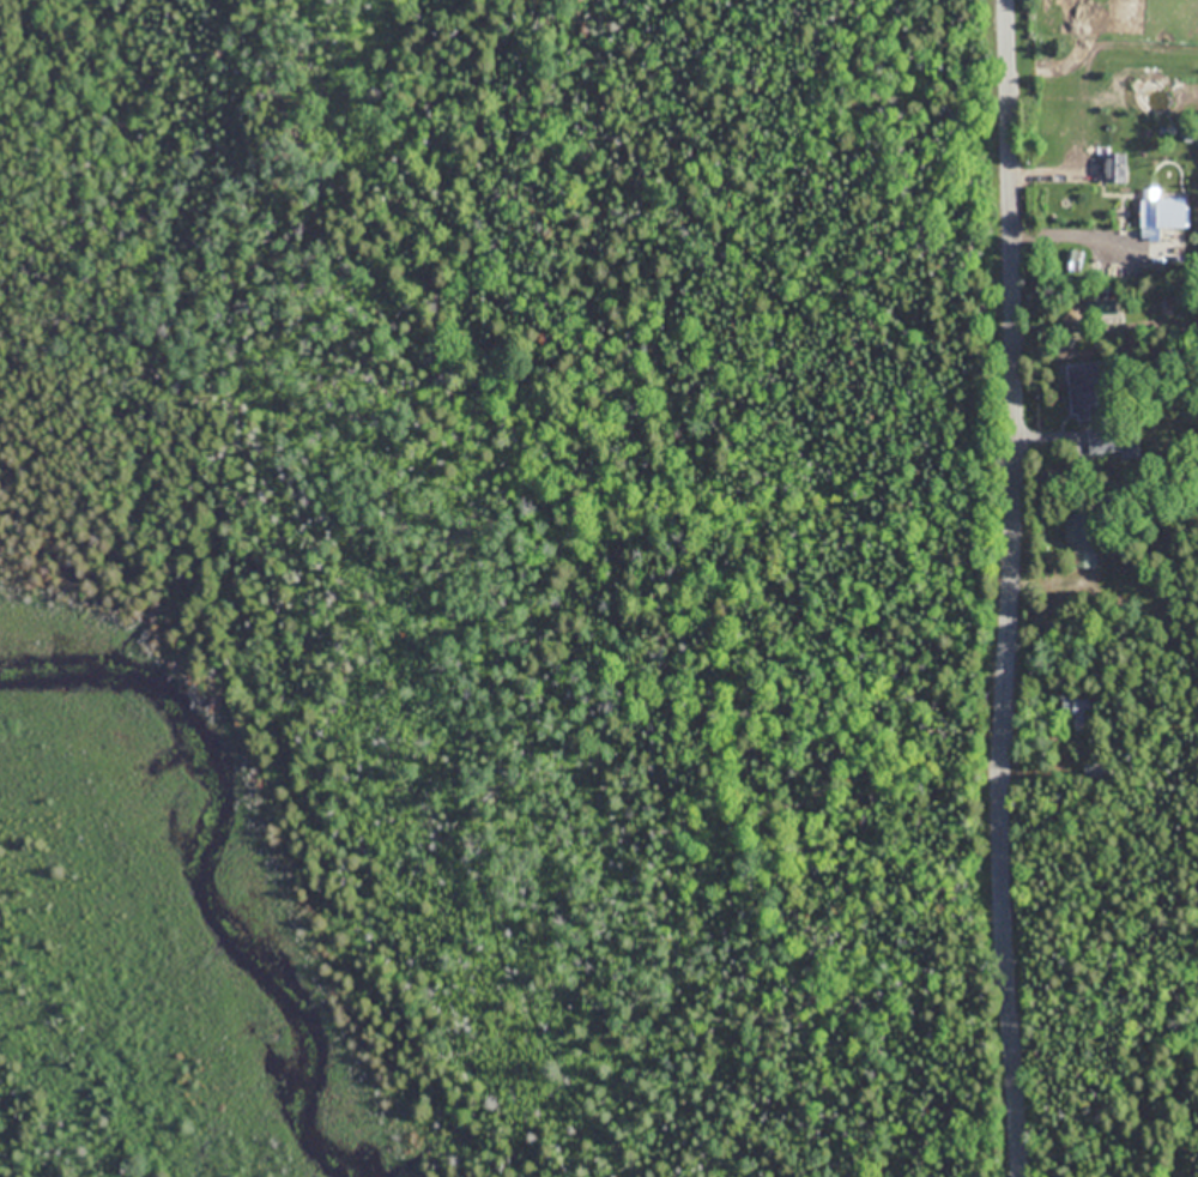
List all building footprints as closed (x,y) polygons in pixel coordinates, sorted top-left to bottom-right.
[(1103,182),(1125,182),(1125,153),(1103,153),(1103,182)] [(1183,226),(1183,198),(1139,198),(1139,226),(1183,226)] [(1099,361),(1067,364),(1072,421),(1105,418),(1099,361)] [(1141,452),(1140,428),(1091,430),(1092,454),(1141,452)] [(1096,566),(1096,531),(1076,531),(1076,566),(1096,566)] [(1092,697),(1072,697),(1072,723),(1092,723),(1092,697)]
